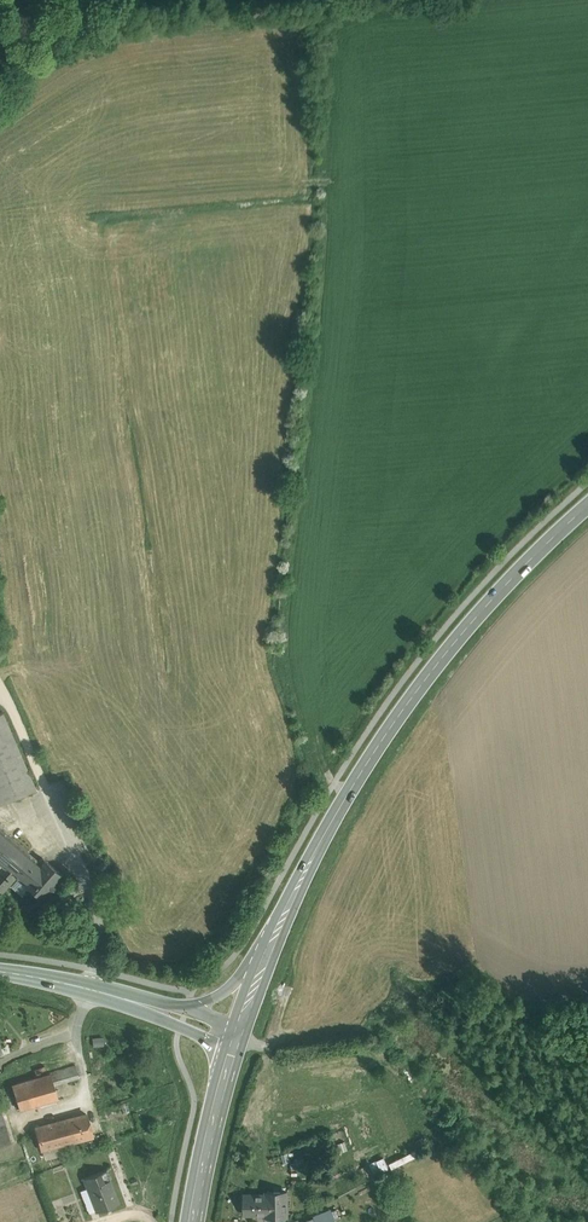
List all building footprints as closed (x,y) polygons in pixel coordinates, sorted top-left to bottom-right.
[(16,622),(9,625),(14,639),(21,637),(16,622)] [(0,713),(0,804),(34,789),(34,790),(37,789),(37,787),(35,787),(31,779),(33,778),(32,776),(30,777),(27,768),(28,767),(27,765),(26,766),(22,757),(23,756),(22,754),(21,755),(17,746),(18,745),(17,743),(16,743),(12,735),(14,734),(13,732),(11,732),(7,723),(9,723),(8,721),(7,721),(3,713),(4,712),(3,710),(0,712),(0,713)] [(17,878),(23,883),(39,862),(0,829),(0,864),(2,865),(17,878)] [(42,859),(39,862),(23,883),(42,900),(64,876),(42,859)] [(2,865),(0,867),(0,893),(2,895),(17,878),(2,865)] [(75,1066),(50,1073),(53,1081),(59,1079),(60,1083),(79,1077),(75,1066)] [(50,1073),(12,1085),(19,1109),(19,1110),(58,1098),(53,1081),(50,1073)] [(12,1085),(2,1088),(6,1101),(8,1100),(12,1112),(19,1109),(12,1085)] [(12,1143),(0,1108),(0,1147),(12,1143)] [(86,1114),(67,1120),(72,1141),(92,1136),(86,1114)] [(67,1120),(36,1128),(42,1149),(72,1141),(67,1120)] [(371,1163),(374,1172),(390,1165),(386,1156),(371,1163)] [(305,1162),(290,1165),(292,1171),(306,1168),(305,1162)] [(107,1169),(84,1178),(97,1211),(118,1203),(109,1181),(111,1180),(107,1169)] [(265,1193),(266,1195),(243,1195),(243,1215),(266,1215),(266,1217),(287,1217),(287,1192),(265,1193)] [(336,1208),(301,1220),(301,1218),(291,1221),(341,1221),(336,1208)]
